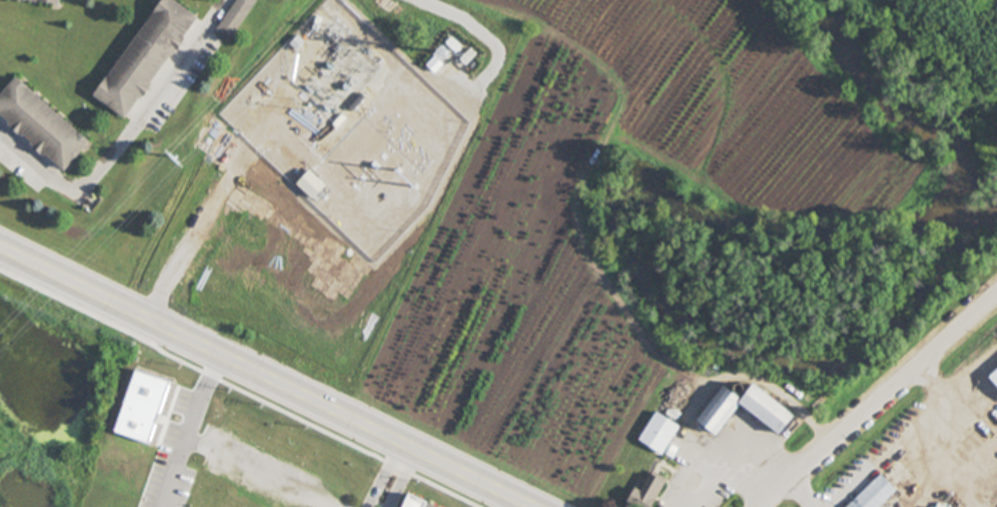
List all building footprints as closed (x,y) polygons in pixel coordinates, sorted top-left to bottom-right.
[(94,97),(164,0),(173,0),(199,19),(199,20),(185,39),(186,40),(184,44),(185,45),(179,53),(178,52),(176,55),(174,54),(152,85),(153,86),(150,90),(151,91),(146,99),(145,98),(142,101),(141,100),(128,118),(126,120),(94,97)] [(306,43),(297,52),(291,46),(299,37),(306,43)] [(464,49),(458,55),(447,45),(452,39),(464,49)] [(477,56),(467,67),(461,61),(471,51),(477,56)] [(445,66),(436,75),(427,67),(436,58),(445,66)] [(10,124),(0,115),(0,99),(18,78),(92,143),(66,173),(64,172),(47,157),(46,159),(42,156),(34,150),(35,149),(32,146),(33,145),(25,138),(23,139),(20,136),(12,129),(9,126),(10,124)] [(988,376),(996,387),(996,369),(988,376)] [(114,432),(135,370),(169,381),(148,443),(114,432)] [(781,438),(741,407),(717,438),(698,424),(725,388),(743,402),(755,387),(795,419),(781,438)] [(681,430),(664,456),(663,457),(653,451),(640,442),(657,415),(681,430)] [(657,502),(654,506),(628,506),(629,506),(628,505),(639,486),(645,489),(654,473),(655,474),(658,476),(668,482),(667,485),(659,499),(657,502)] [(897,493),(882,506),(850,506),(880,479),(880,478),(882,477),(897,493)] [(409,493),(438,506),(402,506),(409,493)]
